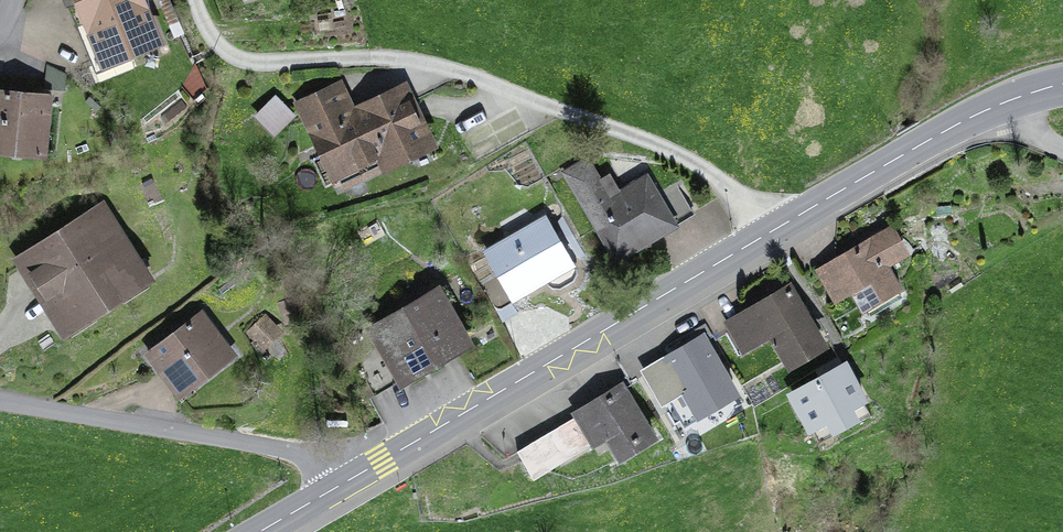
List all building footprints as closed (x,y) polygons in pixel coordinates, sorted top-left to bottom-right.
[(87,71),(164,45),(148,0),(63,0),(87,71)] [(46,71),(45,85),(63,86),(65,72),(46,71)] [(381,161),(428,138),(403,87),(353,111),(339,83),(303,100),(338,172),(378,154),(381,161)] [(43,149),(47,95),(0,90),(0,145),(43,149)] [(256,112),(276,132),(297,111),(278,91),(256,112)] [(618,253),(669,222),(644,181),(611,201),(587,162),(568,173),(618,253)] [(20,256),(54,334),(139,297),(105,219),(20,256)] [(491,251),(515,293),(569,263),(545,221),(491,251)] [(857,309),(899,288),(887,264),(909,252),(893,222),(818,260),(836,295),(846,290),(857,309)] [(791,361),(824,342),(791,286),(729,321),(743,344),(772,328),(791,361)] [(372,327),(401,379),(468,342),(438,290),(372,327)] [(202,319),(143,358),(172,400),(230,361),(202,319)] [(684,419),(733,390),(701,338),(652,368),(684,419)] [(797,389),(819,427),(862,402),(840,365),(797,389)] [(622,453),(650,436),(622,388),(582,411),(596,434),(607,428),(622,453)]
